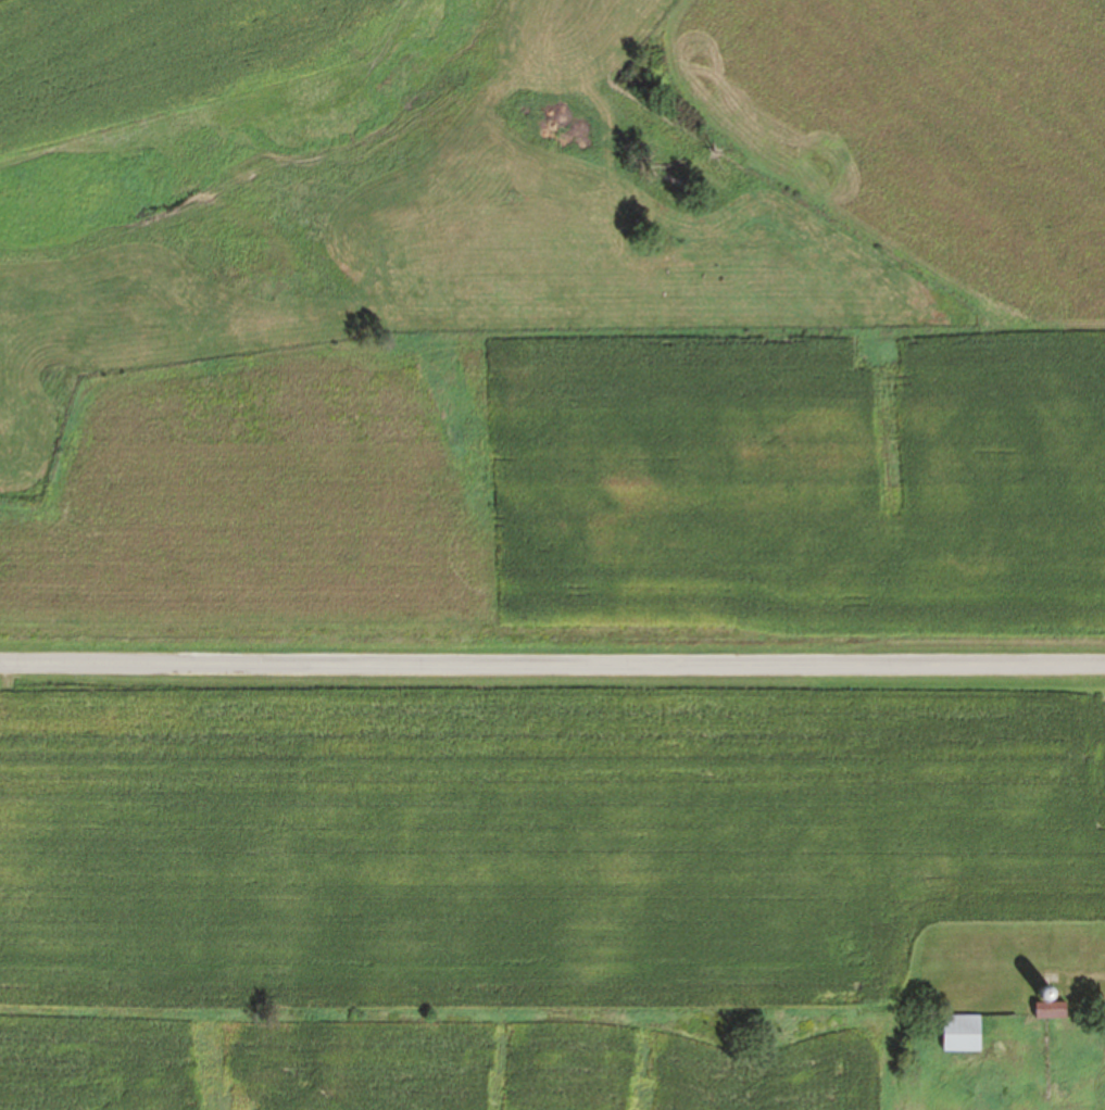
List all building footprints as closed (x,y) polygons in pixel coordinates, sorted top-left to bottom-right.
[(945,1016),(945,1052),(984,1052),(984,1016),(945,1016)]
